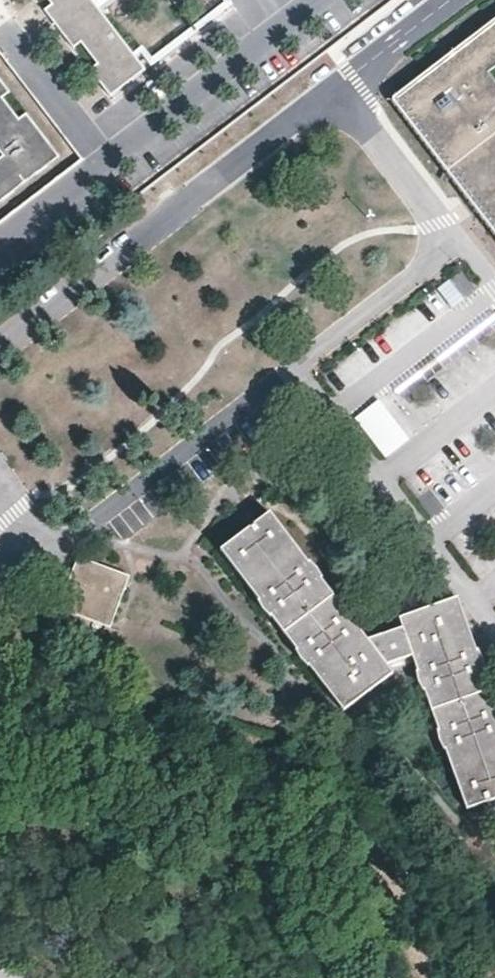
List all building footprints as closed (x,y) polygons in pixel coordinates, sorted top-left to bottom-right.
[(60,5),(51,12),(81,50),(90,43),(106,64),(97,71),(118,97),(151,71),(137,52),(101,6),(96,0),(57,0),(60,5)] [(389,98),(446,173),(456,164),(494,214),(494,18),(389,98)] [(12,89),(0,74),(0,152),(3,155),(0,157),(0,201),(62,154),(28,111),(19,118),(2,97),(12,89)] [(446,173),(472,207),(493,235),(494,234),(494,214),(456,164),(446,173)] [(462,268),(437,287),(452,305),(476,287),(462,268)] [(382,456),(408,439),(379,396),(353,414),(382,456)] [(267,511),(220,549),(258,597),(256,599),(260,609),(268,616),(271,615),(297,648),(299,658),(306,665),(311,664),(345,709),(392,671),(386,664),(411,654),(416,669),(415,670),(417,682),(424,688),(438,727),(436,728),(438,742),(444,749),(446,748),(467,806),(494,796),(494,706),(481,667),(482,665),(481,655),(476,647),(473,647),(454,593),(396,615),(400,624),(366,638),(355,625),(359,623),(355,616),(348,608),(345,610),(318,578),(321,576),(317,568),(309,559),(306,561),(267,511)] [(129,572),(78,553),(58,605),(109,625),(129,572)]
